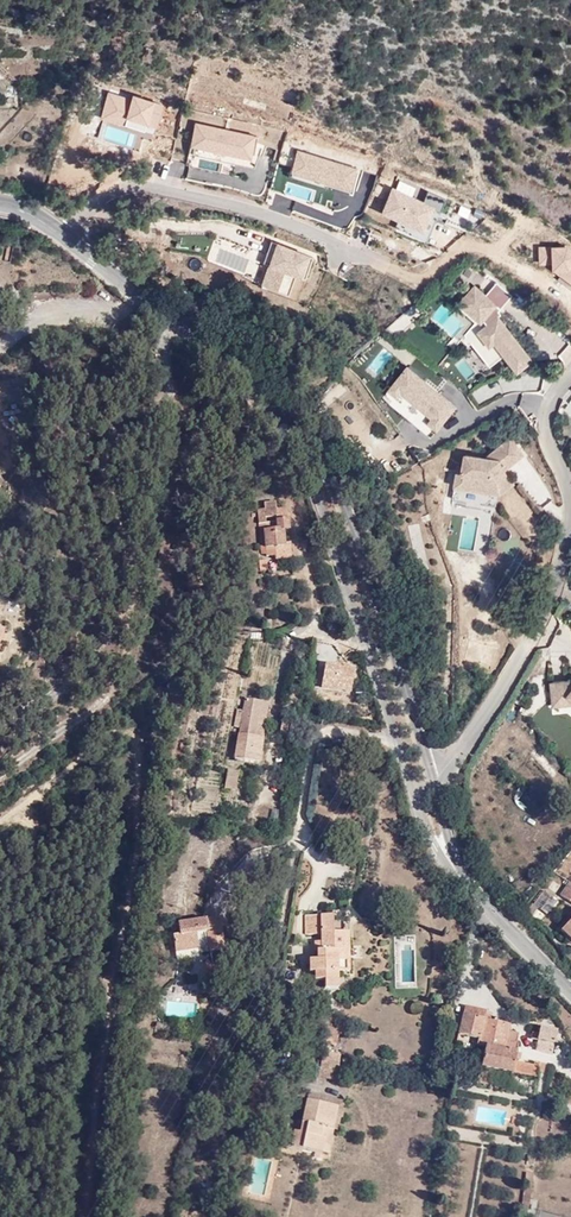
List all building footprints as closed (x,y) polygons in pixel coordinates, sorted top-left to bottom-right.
[(256,136),(193,120),(187,146),(250,160),(256,136)] [(171,163),(171,176),(185,177),(186,163),(171,163)] [(391,187),(378,213),(421,231),(432,208),(391,187)] [(307,255),(272,241),(256,284),(286,296),(294,275),(299,277),(307,255)] [(537,246),(537,262),(548,265),(570,284),(570,251),(565,246),(537,246)] [(475,285),(458,304),(460,306),(458,307),(475,323),(462,338),(469,346),(472,343),(491,368),(505,356),(518,374),(536,361),(499,316),(502,314),(500,312),(500,311),(501,310),(513,296),(497,283),(487,295),(475,285)] [(457,407),(407,366),(387,390),(397,398),(400,394),(430,418),(428,423),(437,431),(457,407)] [(469,386),(476,403),(503,392),(495,375),(469,386)] [(501,459),(465,452),(463,466),(458,465),(453,499),(496,508),(498,494),(515,484),(501,469),(502,460),(511,469),(525,456),(510,438),(495,450),(501,459)] [(262,513),(257,513),(260,550),(264,550),(264,561),(274,560),(274,562),(290,561),(290,547),(281,547),(281,533),(287,533),(286,510),(273,511),(272,506),(261,506),(262,513)] [(322,663),(318,689),(349,694),(353,667),(322,663)] [(551,682),(552,708),(570,706),(570,681),(551,682)] [(258,766),(262,742),(255,741),(259,719),(261,706),(246,704),(244,718),(241,717),(239,724),(242,725),(239,737),(238,737),(234,761),(258,766)] [(268,708),(261,706),(259,719),(265,721),(268,708)] [(255,741),(262,742),(265,721),(259,719),(255,741)] [(294,722),(282,721),(280,735),(293,736),(294,722)] [(225,790),(235,793),(237,777),(227,774),(225,790)] [(551,888),(557,881),(548,876),(544,883),(551,888)] [(566,879),(564,878),(556,889),(557,890),(566,879)] [(566,879),(557,890),(570,901),(570,883),(566,879)] [(528,898),(522,906),(528,909),(533,902),(536,904),(546,890),(540,885),(529,899),(528,898)] [(556,926),(570,939),(570,910),(556,926)] [(343,948),(342,934),(331,933),(331,917),(301,918),(302,937),(317,936),(317,945),(312,945),(312,955),(319,955),(318,963),(307,963),(308,974),(315,974),(315,984),(326,984),(326,992),(339,991),(339,974),(349,975),(349,949),(343,948)] [(218,924),(183,928),(184,938),(178,939),(172,939),(174,955),(196,953),(195,938),(206,937),(207,952),(207,956),(222,955),(218,924)] [(487,1011),(465,1006),(460,1035),(479,1039),(478,1047),(485,1049),(483,1068),(539,1079),(539,1074),(543,1074),(545,1065),(535,1063),(535,1066),(517,1062),(519,1044),(509,1042),(512,1026),(491,1021),(491,1018),(486,1016),(487,1011)] [(340,1033),(330,1031),(326,1048),(337,1050),(340,1033)] [(559,1034),(542,1031),(540,1037),(533,1035),(531,1043),(540,1045),(538,1053),(554,1057),(559,1034)] [(323,1058),(319,1078),(336,1082),(341,1061),(323,1058)] [(338,1109),(335,1132),(342,1133),(348,1103),(309,1095),(307,1104),(338,1109)] [(329,1131),(335,1132),(338,1109),(307,1104),(305,1125),(303,1136),(297,1135),(295,1135),(293,1152),(304,1154),(305,1151),(324,1155),(329,1131)] [(331,1156),(335,1132),(329,1131),(324,1155),(331,1156)] [(285,1152),(293,1152),(295,1135),(287,1134),(285,1152)] [(525,1175),(520,1210),(526,1210),(531,1175),(525,1175)]
